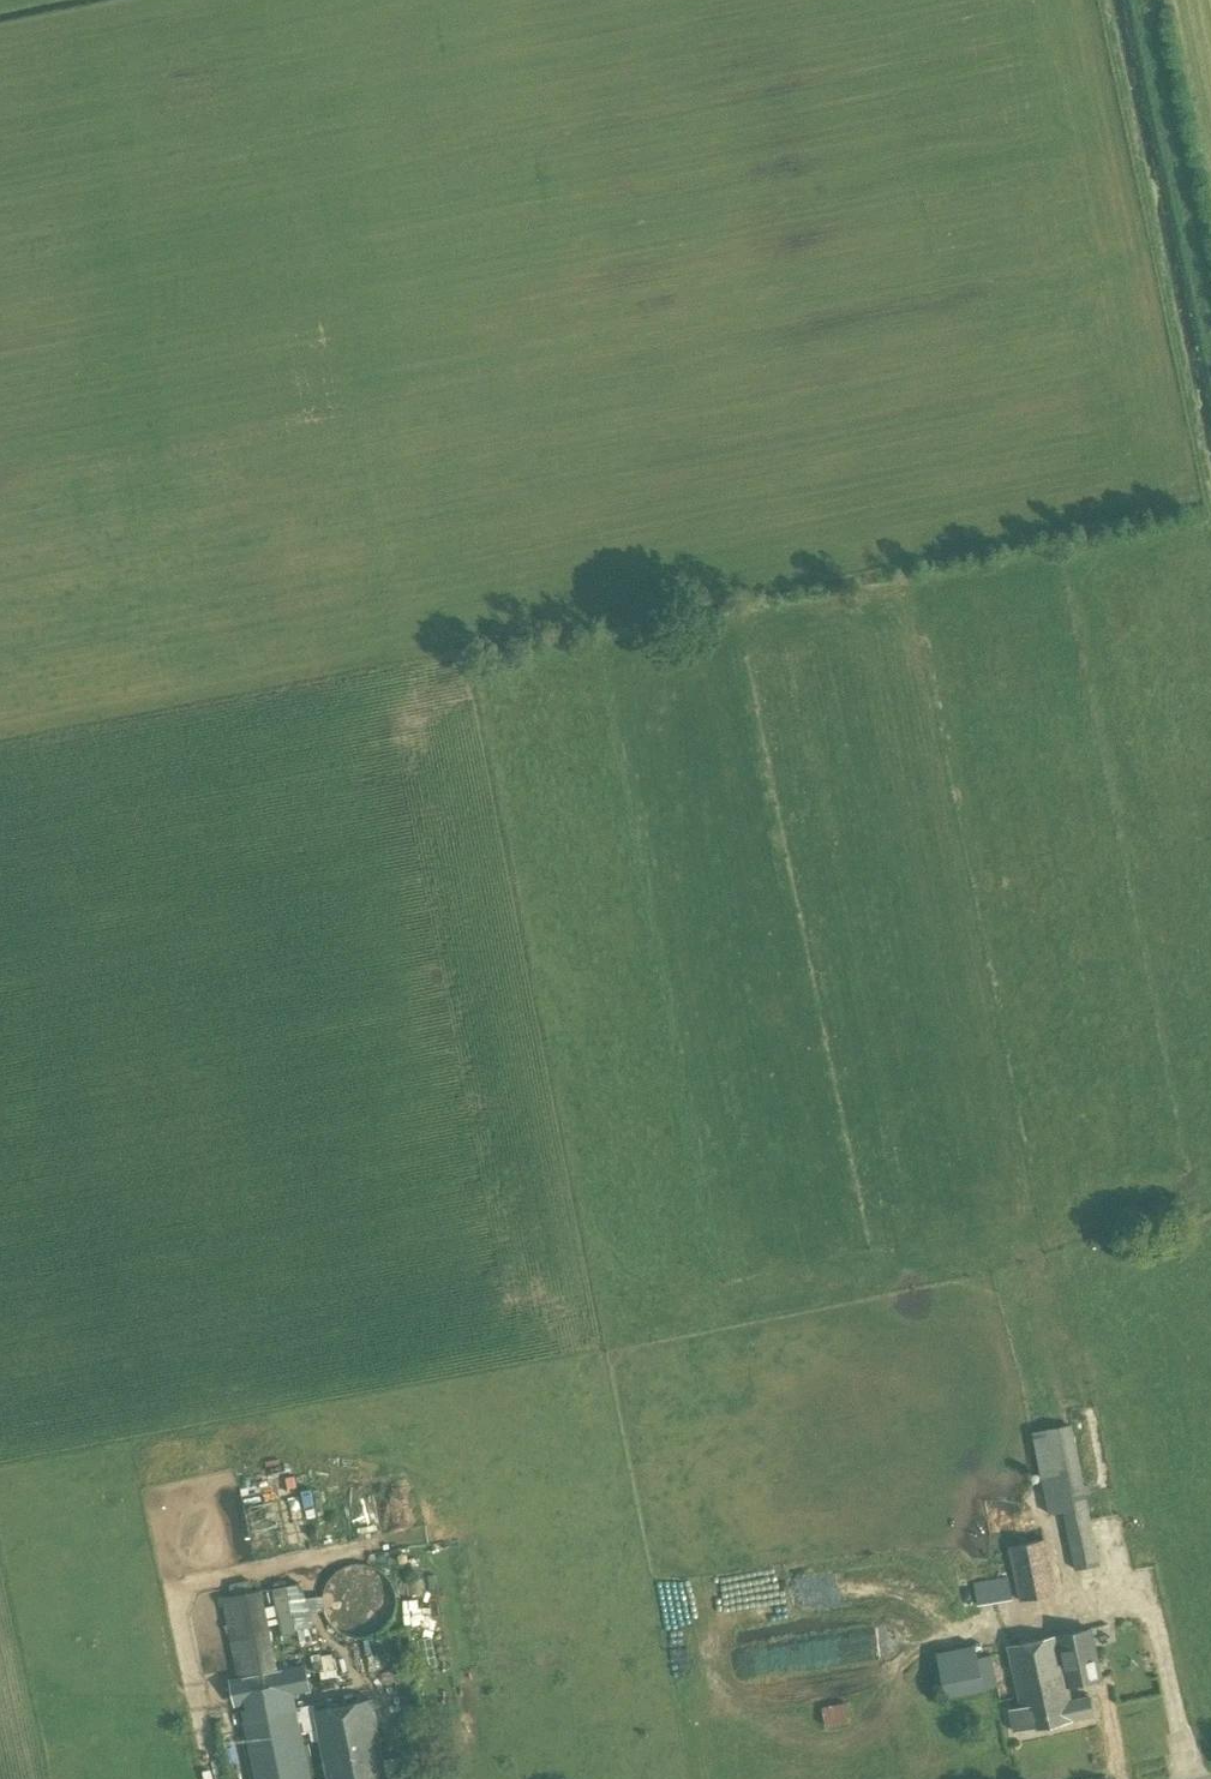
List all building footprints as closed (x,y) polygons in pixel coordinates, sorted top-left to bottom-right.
[(1099,1565),(1072,1424),(1031,1432),(1047,1514),(1063,1511),(1074,1570),(1099,1565)] [(1020,1601),(1056,1593),(1045,1539),(1008,1547),(1020,1601)] [(363,1638),(369,1637),(375,1635),(380,1633),(385,1629),(389,1625),(392,1620),(395,1614),(397,1608),(397,1602),(397,1596),(396,1590),(394,1585),(391,1580),(387,1575),(382,1571),(377,1568),(371,1566),(365,1564),(358,1564),(352,1565),(346,1567),(341,1570),(336,1574),(332,1578),(328,1583),(326,1589),(324,1595),(323,1601),(324,1607),(325,1613),(328,1619),(331,1624),(335,1628),(340,1632),(345,1635),(351,1637),(357,1638),(363,1638)] [(977,1605),(1012,1599),(1009,1576),(973,1582),(977,1605)] [(278,1669),(265,1604),(262,1588),(220,1597),(242,1705),(310,1691),(304,1663),(278,1669)] [(1071,1699),(1068,1685),(1102,1678),(1092,1628),(1009,1645),(1022,1706),(1010,1708),(1014,1729),(1026,1727),(1026,1728),(1093,1714),(1090,1695),(1071,1699)] [(992,1652),(977,1655),(984,1687),(999,1684),(992,1652)] [(371,1699),(315,1710),(314,1704),(250,1716),(249,1709),(238,1711),(251,1778),(310,1778),(301,1730),(318,1727),(328,1778),(386,1778),(371,1699)] [(847,1703),(822,1708),(825,1726),(850,1721),(847,1703)]
